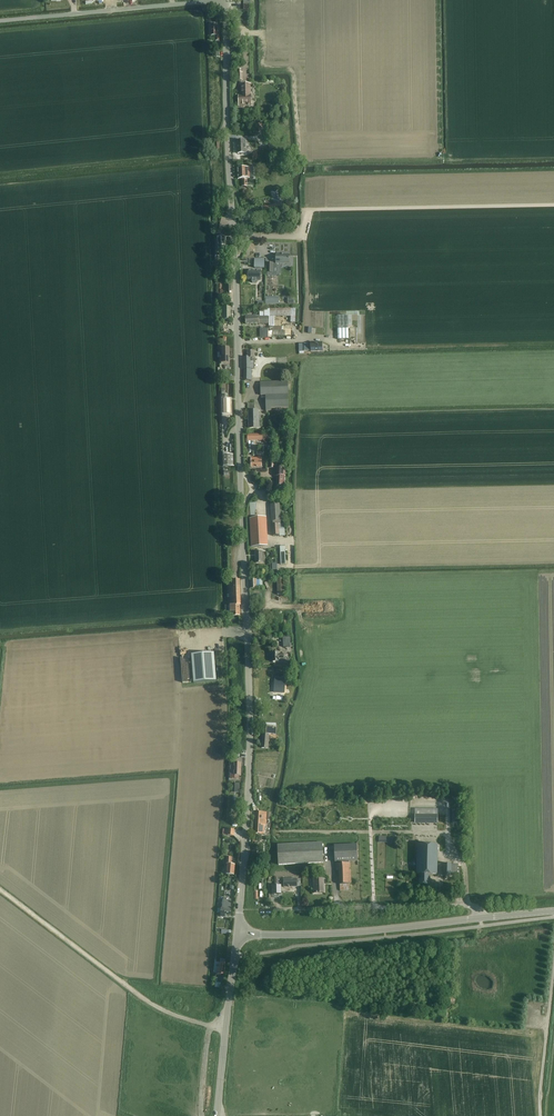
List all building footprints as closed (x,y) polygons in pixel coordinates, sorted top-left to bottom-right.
[(218,35),(218,24),(211,24),(211,35),(216,35),(216,40),(220,40),(220,35),(218,35)] [(239,95),(239,105),(243,105),(244,106),(246,106),(247,105),(248,105),(249,105),(251,105),(251,93),(250,93),(250,84),(242,84),(242,96),(239,96),(239,95)] [(246,153),(245,141),(237,142),(237,154),(246,153)] [(246,168),(238,168),(238,179),(244,178),(244,179),(242,179),(242,187),(247,187),(247,180),(247,179),(247,178),(249,178),(249,174),(247,174),(247,168),(246,168)] [(263,207),(262,207),(263,215),(263,216),(283,212),(281,203),(263,207)] [(217,251),(224,250),(226,250),(226,237),(217,238),(217,251)] [(276,263),(289,264),(289,255),(283,254),(280,254),(276,254),(276,263)] [(254,259),(254,270),(257,270),(264,270),(265,270),(265,262),(265,260),(265,259),(254,259)] [(246,280),(250,280),(252,280),(252,283),(256,283),(256,280),(259,280),(260,271),(256,271),(246,271),(246,280)] [(218,296),(219,320),(231,320),(231,307),(224,307),(224,296),(218,296)] [(246,324),(250,324),(259,324),(268,323),(268,319),(270,319),(270,316),(275,316),(291,316),(291,322),(295,322),(296,308),(270,308),(259,309),(259,316),(258,316),(246,316),(246,324)] [(348,316),(337,316),(338,339),(349,339),(348,316)] [(270,326),(270,336),(290,336),(290,326),(281,326),(274,326),(270,326)] [(268,328),(260,328),(260,337),(268,337),(268,328)] [(311,351),(322,351),(322,342),(311,343),(304,343),(304,351),(311,351)] [(221,352),(220,353),(220,356),(221,358),(221,363),(229,363),(229,348),(223,348),(223,352),(221,352)] [(244,369),(243,377),(243,380),(252,381),(252,369),(254,369),(254,358),(254,352),(247,352),(247,357),(242,357),(242,369),(244,369)] [(288,408),(288,396),(288,382),(261,383),(261,395),(266,395),(266,411),(271,410),(271,408),(288,408)] [(230,414),(230,400),(228,400),(228,395),(223,395),(223,401),(222,401),(223,414),(230,414)] [(248,411),(249,429),(261,428),(260,411),(255,411),(254,403),(249,404),(248,411)] [(246,443),(248,443),(248,440),(262,440),(262,434),(248,434),(246,434),(246,443)] [(222,454),(223,466),(231,466),(231,454),(222,454)] [(258,458),(251,458),(251,467),(261,467),(261,458),(260,458),(258,458)] [(275,468),(274,476),(277,477),(277,479),(276,485),(283,485),(284,485),(284,477),(285,468),(285,464),(284,463),(282,463),(281,464),(281,468),(280,468),(275,468)] [(280,504),(271,505),(272,521),(272,525),(273,536),(278,535),(280,535),(280,536),(283,536),(285,536),(284,524),(281,524),(280,521),(281,521),(280,504)] [(251,519),(252,546),(267,546),(265,518),(255,519),(251,519)] [(231,616),(240,616),(240,605),(241,605),(240,580),(229,580),(231,616)] [(214,653),(191,654),(194,683),(216,681),(214,653)] [(279,662),(279,659),(284,659),(283,654),(279,655),(279,653),(272,653),(273,662),(279,662)] [(277,727),(263,726),(261,748),(268,748),(269,734),(276,734),(277,727)] [(231,775),(231,779),(239,779),(239,776),(241,776),(241,765),(241,763),(234,763),(232,763),(231,763),(231,775)] [(256,818),(255,833),(264,834),(265,825),(266,825),(266,820),(267,813),(267,812),(256,812),(256,818)] [(322,843),(278,845),(279,865),(323,863),(322,843)] [(357,844),(334,845),(335,862),(340,862),(340,863),(335,863),(336,870),(339,870),(340,884),(340,891),(350,890),(350,884),(351,883),(350,863),(349,863),(349,861),(358,861),(357,844)] [(419,885),(420,885),(421,886),(423,886),(424,885),(430,885),(430,875),(437,875),(438,845),(417,844),(417,875),(419,875),(419,885)] [(227,874),(234,875),(235,864),(231,864),(232,857),(227,857),(226,864),(228,864),(227,874)] [(444,864),(443,875),(457,876),(457,865),(444,864)] [(301,886),(301,878),(284,879),(284,887),(297,887),(297,886),(301,886)] [(324,892),(324,879),(313,879),(314,893),(324,892)] [(281,885),(272,885),(272,894),(281,894),(281,885)] [(222,905),(221,917),(225,917),(225,915),(230,915),(231,906),(230,906),(230,901),(231,899),(224,899),(224,901),(223,906),(222,905)] [(218,967),(218,974),(224,975),(226,963),(220,962),(219,962),(219,967),(218,967)]
